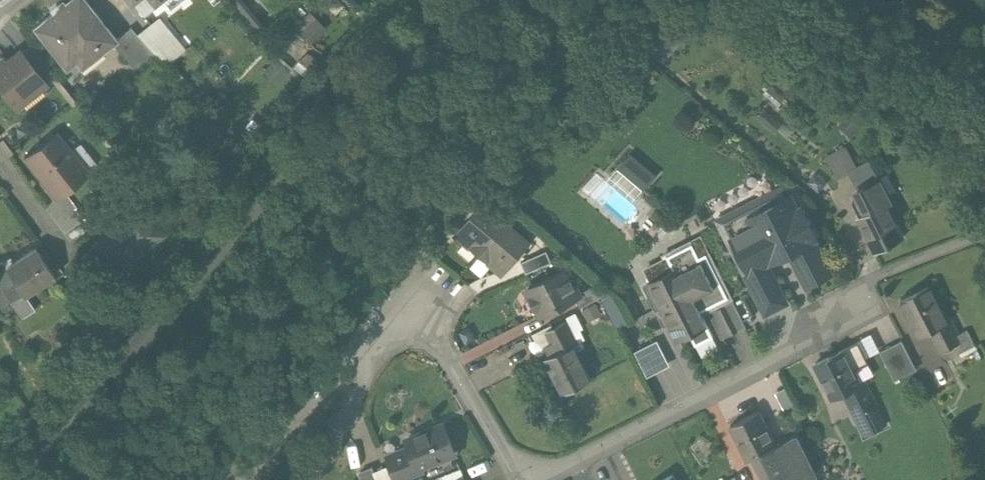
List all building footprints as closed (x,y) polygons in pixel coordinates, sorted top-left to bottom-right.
[(33,29),(71,78),(112,46),(116,42),(83,0),(70,0),(33,29)] [(141,14),(159,0),(130,0),(141,14)] [(312,18),(299,28),(312,46),(325,35),(312,18)] [(159,19),(137,37),(157,61),(165,71),(187,53),(159,19)] [(131,30),(116,42),(112,46),(137,77),(157,61),(137,37),(131,30)] [(12,103),(41,81),(20,53),(0,69),(0,88),(12,103)] [(265,76),(280,92),(297,76),(282,60),(265,76)] [(87,174),(58,138),(44,150),(41,147),(25,160),(36,173),(38,172),(45,182),(44,183),(56,199),(87,174)] [(843,145),(825,154),(836,177),(848,171),(855,168),(843,145)] [(613,163),(639,188),(654,172),(628,147),(613,163)] [(856,218),(874,253),(902,239),(885,205),(889,203),(885,193),(893,189),(886,175),(877,180),(868,161),(855,168),(848,171),(862,199),(853,204),(859,216),(856,218)] [(715,221),(765,316),(788,304),(768,265),(789,254),(807,287),(831,274),(814,241),(817,240),(800,208),(798,210),(785,185),(715,221)] [(486,202),(485,201),(477,210),(458,232),(481,251),(507,220),(486,202)] [(142,210),(91,250),(114,279),(164,240),(142,210)] [(507,220),(481,251),(503,271),(530,240),(507,220)] [(674,272),(643,288),(655,311),(661,308),(678,341),(690,335),(695,346),(713,337),(700,313),(728,299),(706,255),(699,258),(692,245),(666,258),(674,272)] [(548,250),(522,261),(528,273),(553,262),(548,250)] [(0,275),(0,287),(24,323),(36,316),(24,298),(55,279),(37,251),(0,275)] [(567,270),(528,290),(541,315),(580,295),(567,270)] [(901,303),(918,339),(931,332),(946,325),(945,323),(929,290),(901,303)] [(733,303),(709,315),(722,339),(745,327),(733,303)] [(577,344),(565,321),(545,331),(555,353),(572,345),(573,346),(577,344)] [(950,321),(945,323),(946,325),(931,332),(941,353),(959,344),(964,354),(977,348),(968,330),(958,336),(950,321)] [(917,371),(903,342),(881,353),(895,382),(917,371)] [(858,344),(815,366),(833,401),(849,392),(853,400),(849,402),(855,415),(868,435),(887,426),(864,382),(860,384),(851,367),(866,359),(858,344)] [(543,358),(561,394),(590,380),(573,346),(572,345),(555,353),(543,358)] [(781,444),(777,446),(759,412),(731,427),(749,464),(754,461),(759,471),(766,467),(773,479),(811,479),(818,476),(797,437),(782,445),(781,444)] [(418,471),(419,470),(453,456),(442,427),(405,441),(411,454),(418,471)] [(389,463),(396,479),(407,479),(420,475),(419,470),(418,471),(411,454),(389,463)] [(360,475),(362,479),(378,479),(374,469),(360,475)]
